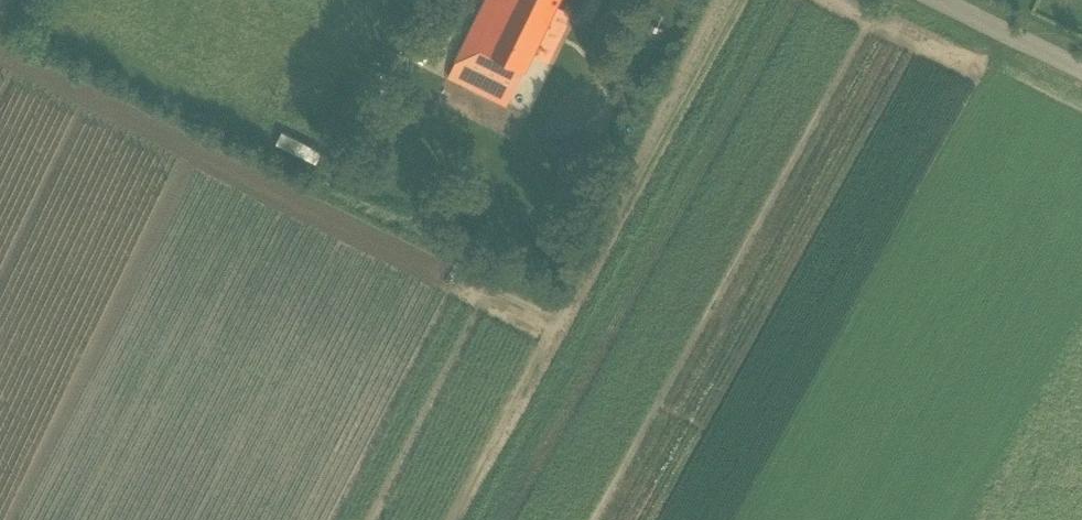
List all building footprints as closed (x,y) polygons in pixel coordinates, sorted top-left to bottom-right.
[(560,0),(486,0),(449,75),(508,104),(524,70),(525,70),(560,0)]
